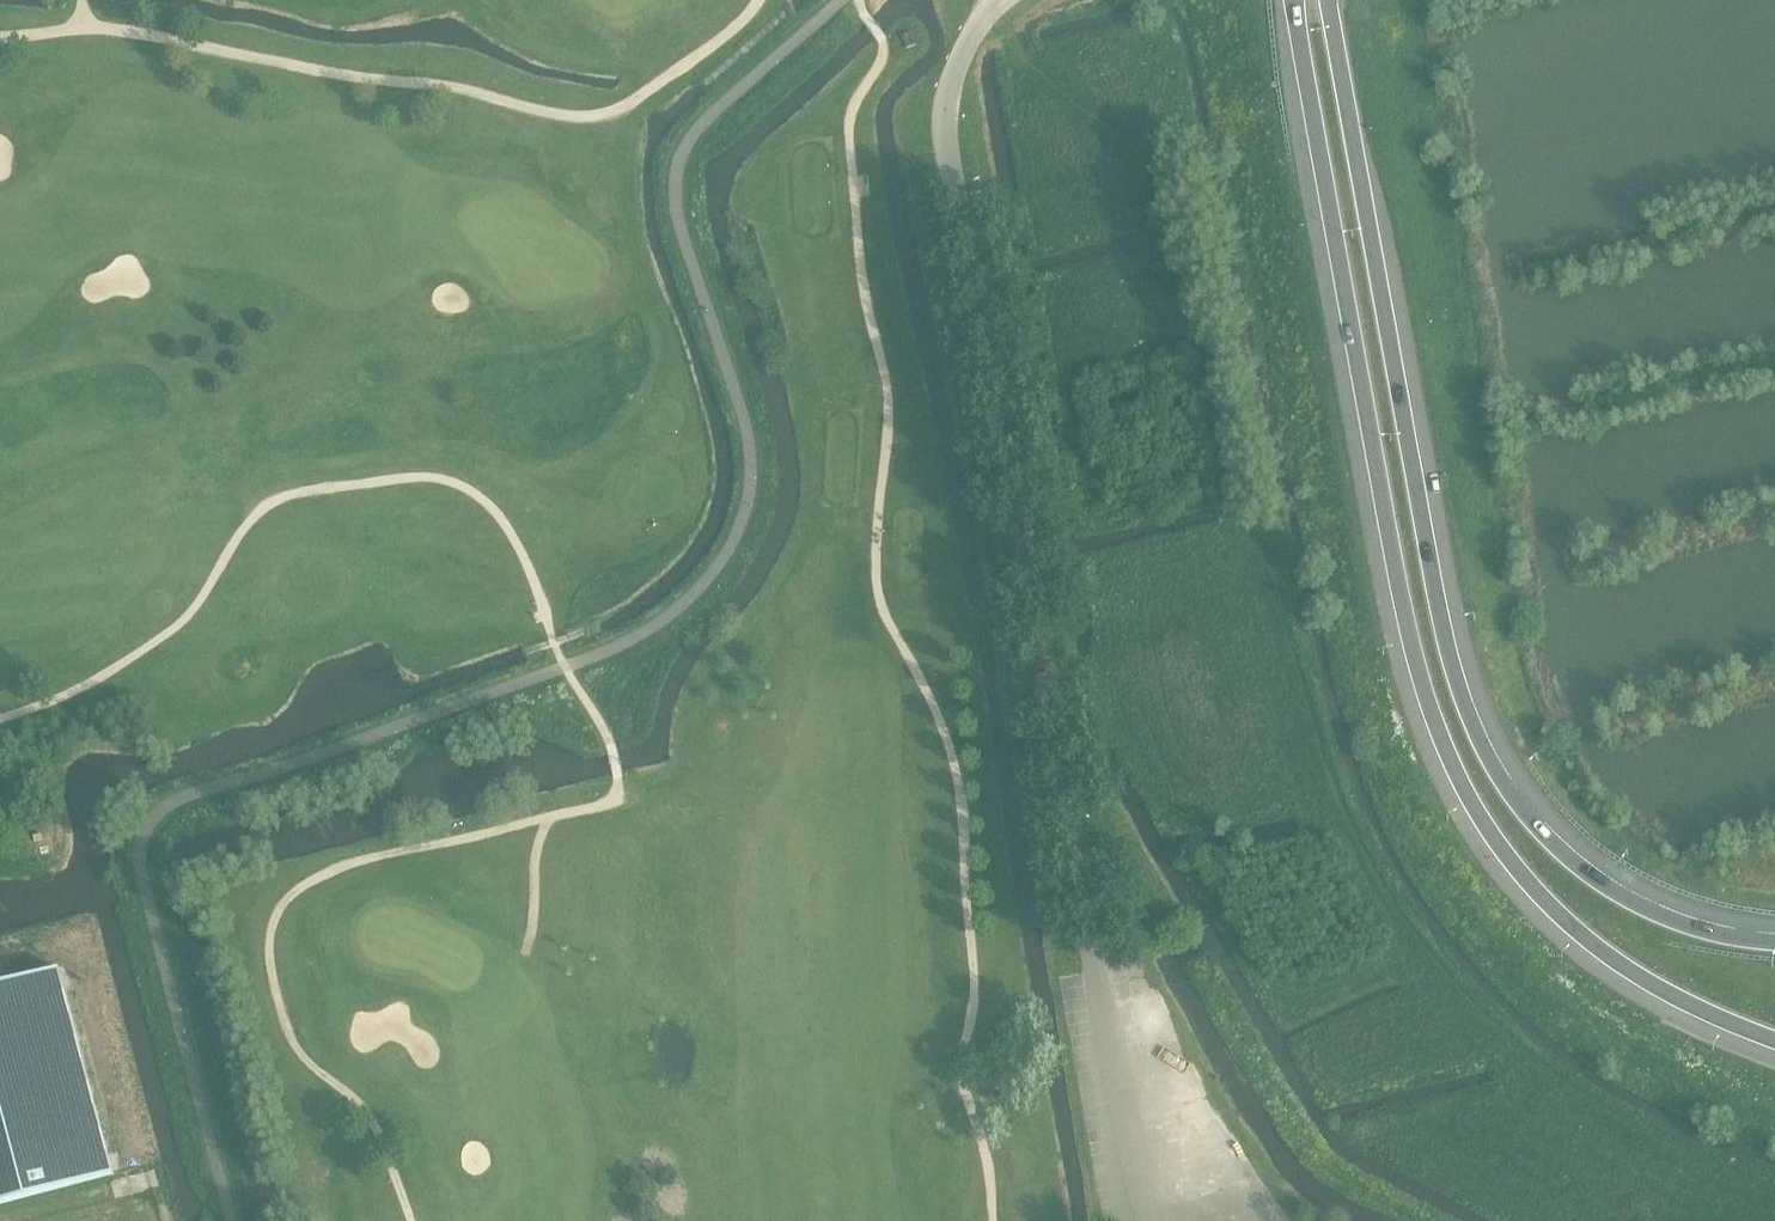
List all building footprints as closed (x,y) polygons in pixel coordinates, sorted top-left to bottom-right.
[(41,834),(32,836),(34,842),(38,842),(42,841),(42,838),(41,834)] [(112,1173),(105,1149),(99,1127),(93,1105),(87,1081),(81,1059),(75,1036),(69,1013),(62,989),(56,966),(0,981),(0,1203),(112,1173)]
